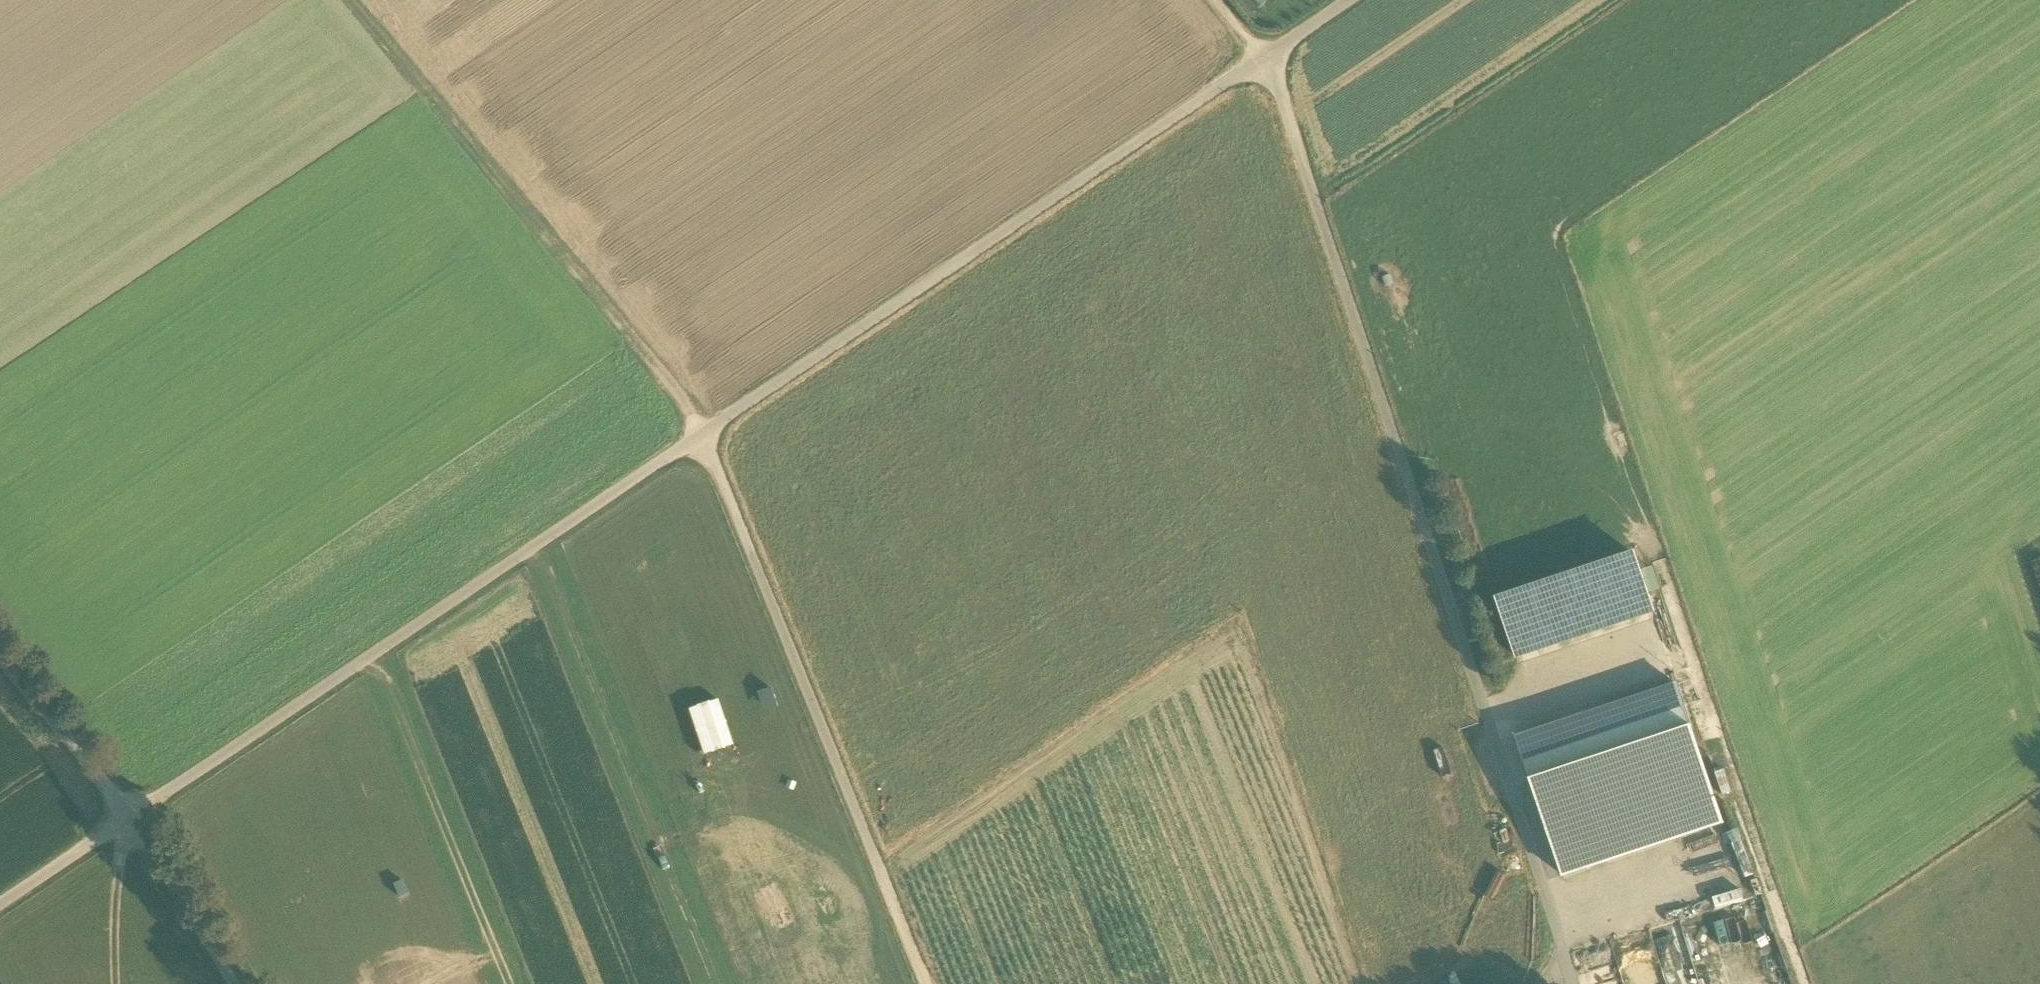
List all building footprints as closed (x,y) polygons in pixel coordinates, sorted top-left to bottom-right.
[(1516,656),(1653,611),(1634,554),(1497,600),(1516,656)] [(1652,569),(1643,572),(1650,591),(1658,588),(1652,569)] [(1517,738),(1531,780),(1691,727),(1677,684),(1517,738)] [(1531,780),(1563,875),(1723,822),(1691,727),(1531,780)]
